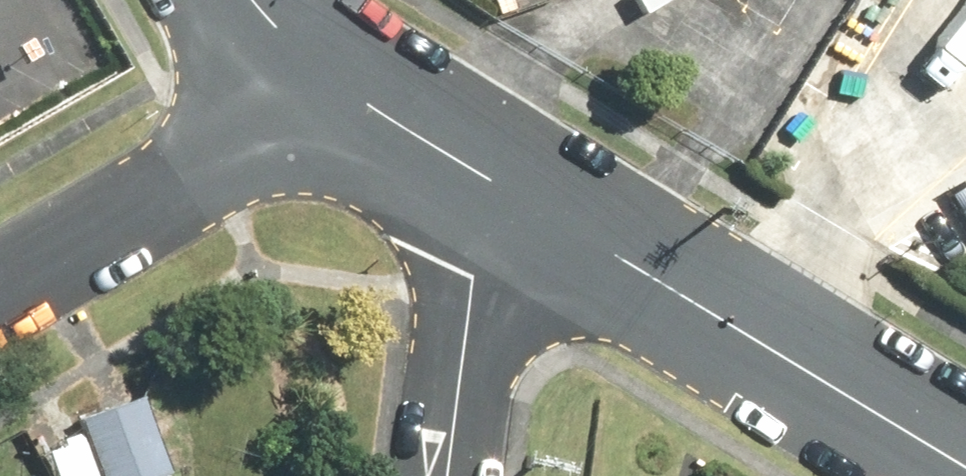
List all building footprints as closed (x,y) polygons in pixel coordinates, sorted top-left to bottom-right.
[(95,429),(54,442),(65,475),(179,475),(153,394),(90,414),(95,429)]
